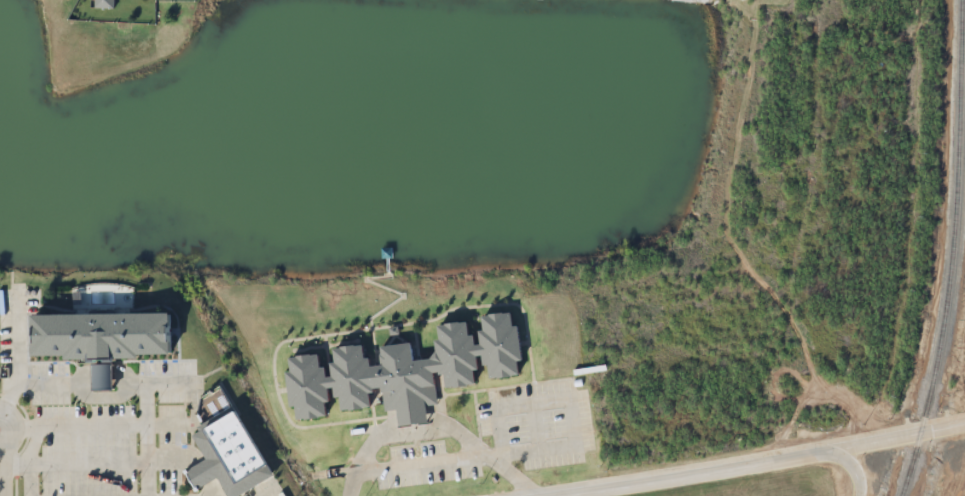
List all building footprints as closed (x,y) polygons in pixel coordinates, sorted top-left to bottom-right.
[(42,303),(42,342),(72,341),(72,346),(146,346),(146,340),(177,340),(177,301),(42,303)] [(295,349),(297,362),(291,363),(296,394),(300,393),(302,408),(331,404),(329,389),(334,388),(332,378),(337,377),(339,386),(343,386),(346,400),(375,395),(373,382),(377,382),(376,378),(384,376),(388,400),(402,398),(404,414),(429,410),(427,397),(441,395),(436,362),(448,360),(450,378),(479,373),(477,362),(484,361),(482,350),(484,357),(488,357),(490,371),(523,366),(521,352),(527,351),(522,318),(516,319),(514,305),(488,308),(489,321),(485,322),(486,335),(479,336),(477,326),(472,327),(470,313),(444,317),(445,328),(439,329),(441,341),(435,349),(419,351),(416,332),(380,337),(383,355),(375,356),(374,348),(369,349),(367,335),(339,339),(341,352),(337,353),(339,367),(331,368),(329,358),(324,359),(322,345),(295,349)] [(89,363),(89,390),(109,390),(109,363),(89,363)] [(240,402),(208,421),(223,445),(192,463),(202,479),(232,461),(241,476),(274,457),(240,402)]
